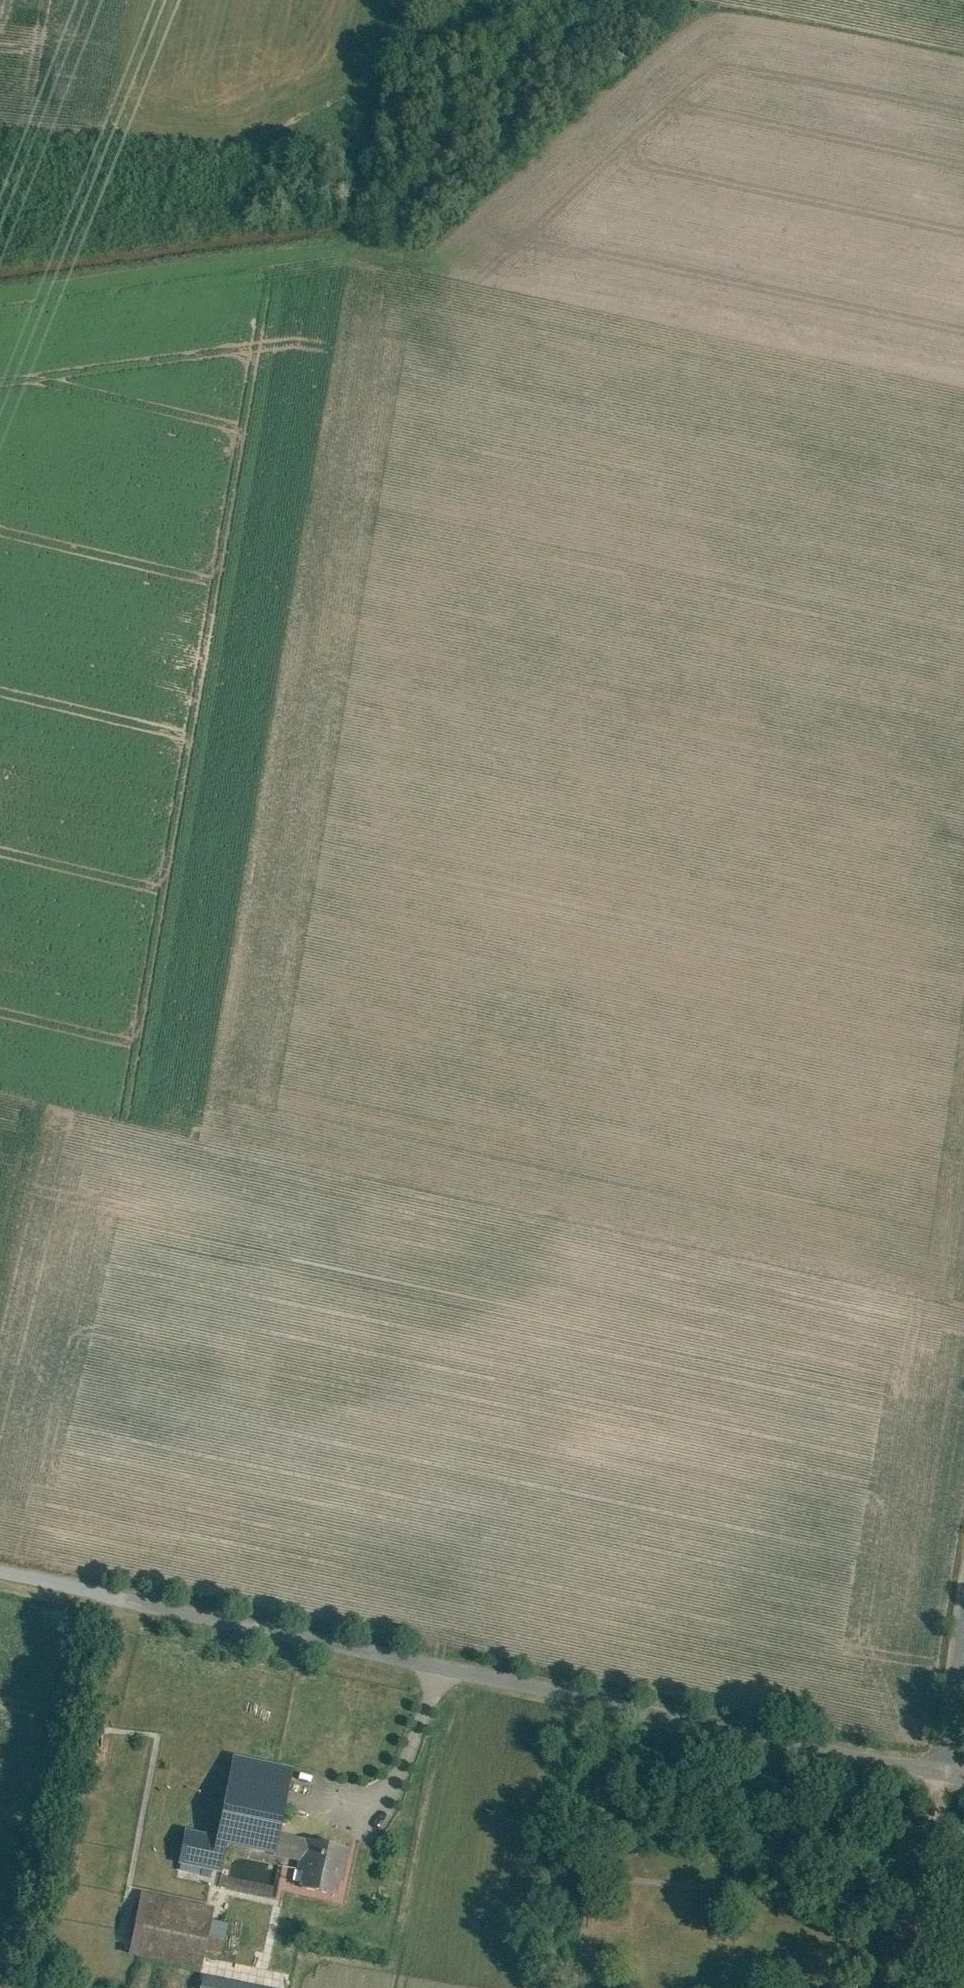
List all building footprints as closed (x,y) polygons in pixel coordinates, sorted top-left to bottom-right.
[(278,1879),(317,1887),(327,1839),(260,1825),(274,1757),(210,1744),(195,1822),(163,1816),(155,1857),(202,1867),(208,1840),(283,1855),(278,1879)] [(120,1880),(105,1947),(182,1964),(197,1897),(120,1880)]
